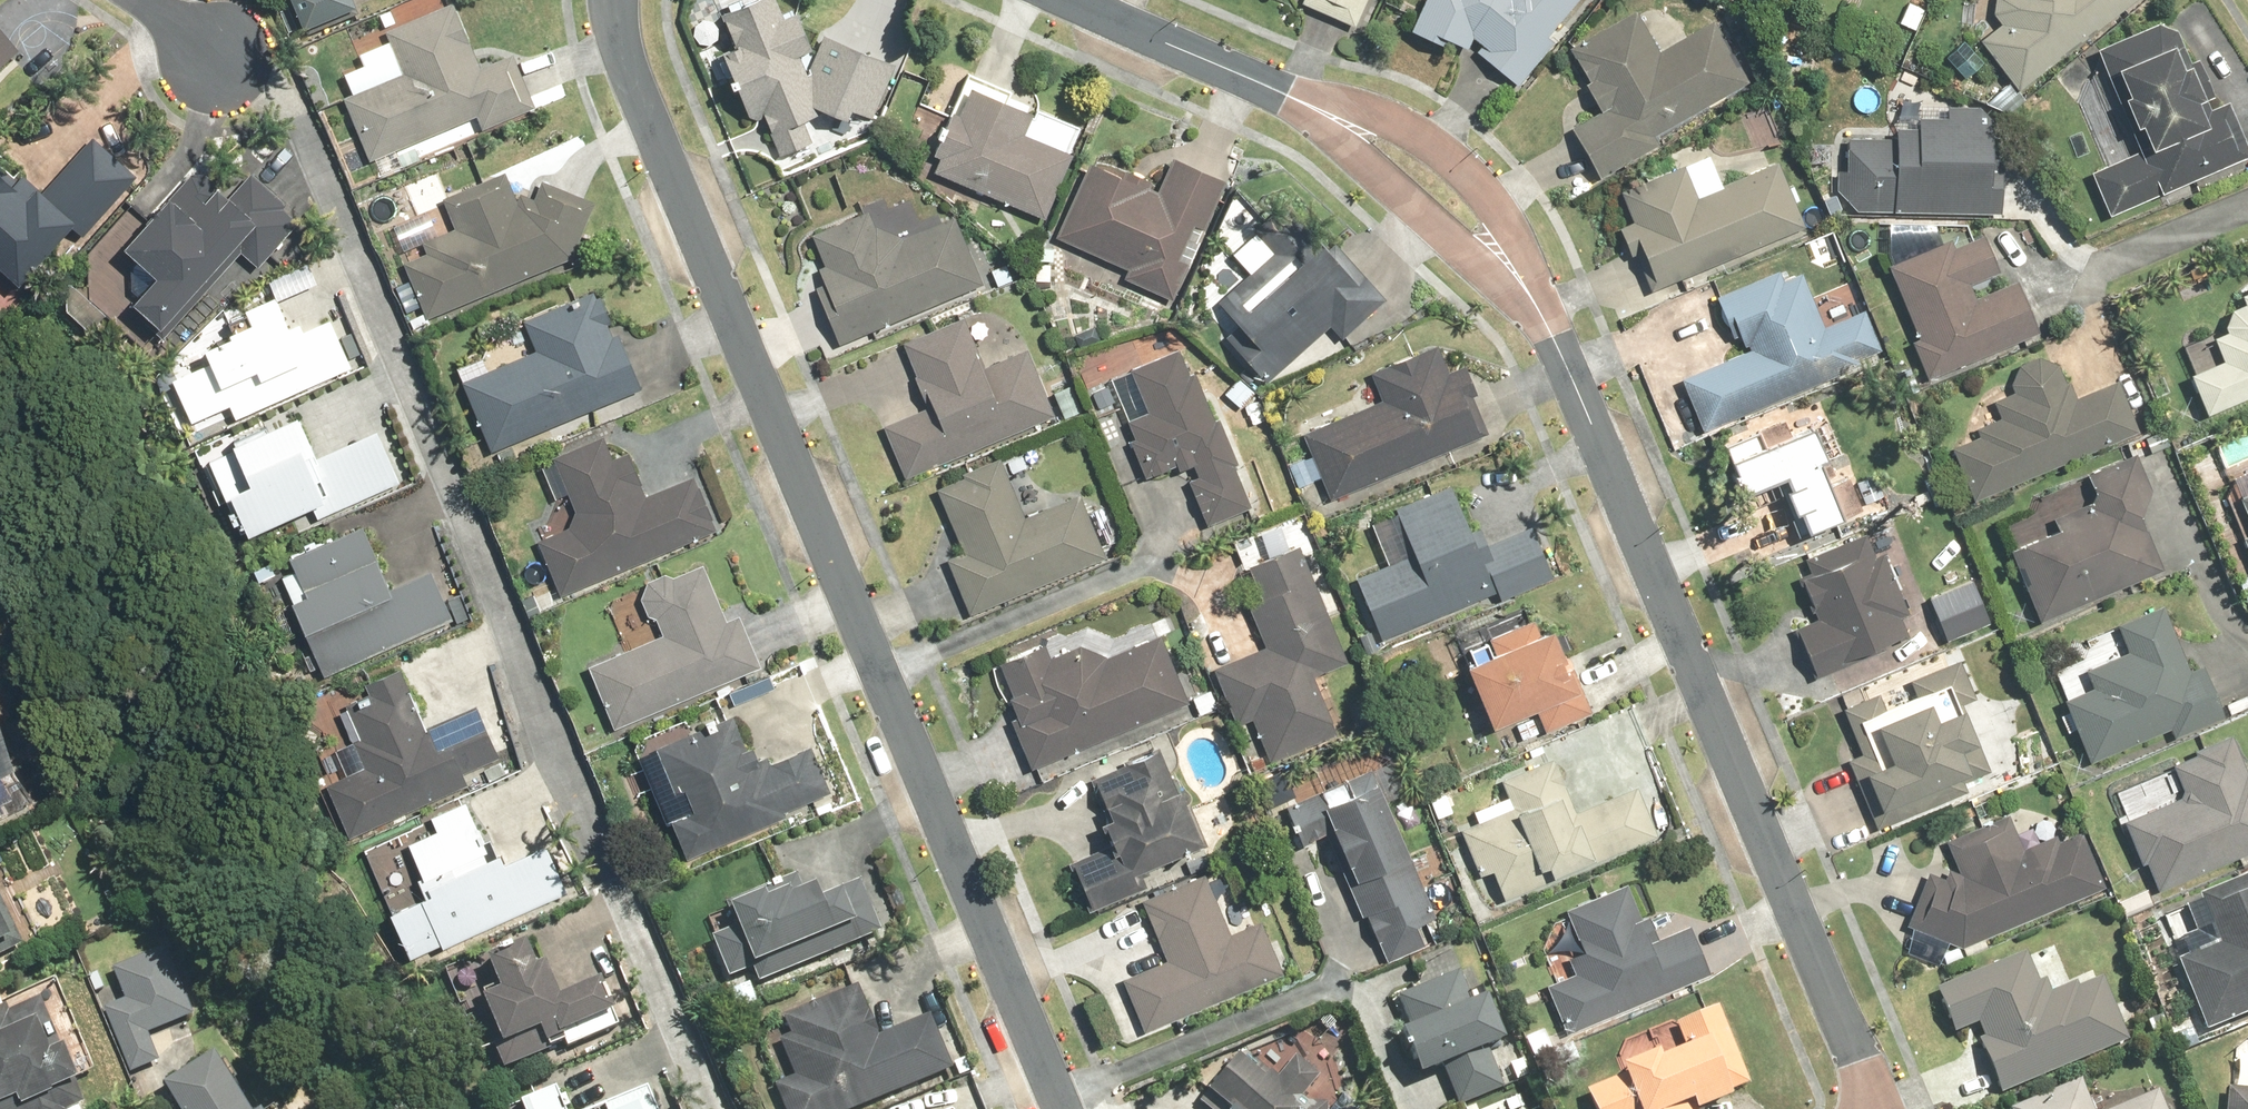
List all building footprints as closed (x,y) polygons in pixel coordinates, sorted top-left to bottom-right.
[(305,37),(357,16),(350,0),(289,0),(305,37)] [(720,15),(731,48),(719,52),(744,122),(756,118),(777,179),(863,144),(895,61),(820,36),(812,49),(794,9),(778,16),(771,0),(754,0),(720,15)] [(1352,26),(1364,0),(1300,0),(1299,2),(1352,26)] [(1407,30),(1478,55),(1518,89),(1556,45),(1548,38),(1581,0),(1421,0),(1407,30)] [(1992,1),(1992,2),(1992,3),(1992,4),(1992,5),(1991,6),(1991,7),(1991,8),(1991,9),(1991,11),(1991,12),(1991,13),(1992,14),(1992,15),(1992,16),(1992,17),(1993,18),(1993,19),(1993,20),(1994,21),(1994,22),(1995,23),(1995,24),(1996,25),(1996,26),(1997,27),(1980,40),(2020,93),(2144,0),(1993,0),(1992,1)] [(451,4),(383,31),(401,75),(341,99),(366,162),(476,118),(481,130),(534,109),(512,55),(477,69),(451,4)] [(1633,12),(1563,49),(1584,88),(1556,103),(1596,177),(1750,95),(1711,21),(1654,51),(1633,12)] [(2091,50),(2133,155),(2086,174),(2102,214),(2247,155),(2247,154),(2227,101),(2217,104),(2200,62),(2187,67),(2168,19),(2091,50)] [(0,32),(0,63),(16,50),(0,32)] [(960,88),(926,171),(1041,219),(1079,129),(1030,109),(1027,116),(960,88)] [(1993,123),(1892,118),(1892,139),(1849,138),(1836,149),(1835,196),(1854,210),(1989,216),(1993,123)] [(13,288),(67,228),(79,238),(134,176),(91,138),(40,195),(0,160),(0,277),(13,288)] [(1156,194),(1087,164),(1054,241),(1126,271),(1122,281),(1172,303),(1224,181),(1171,158),(1156,194)] [(1681,167),(1624,190),(1616,194),(1628,223),(1613,229),(1623,252),(1639,246),(1657,290),(1801,231),(1774,166),(1694,199),(1681,167)] [(162,199),(116,251),(149,280),(125,307),(161,339),(238,253),(256,269),(298,221),(246,175),(223,201),(190,171),(163,201),(162,199)] [(400,265),(426,321),(570,260),(592,204),(540,181),(532,200),(518,194),(513,196),(503,174),(440,202),(453,231),(420,245),(424,254),(400,265)] [(1382,301),(1280,202),(1229,255),(1245,270),(1208,308),(1247,345),(1237,356),(1267,385),(1326,324),(1344,341),(1382,301)] [(864,208),(809,234),(824,267),(815,271),(833,309),(821,314),(839,350),(981,282),(950,217),(901,239),(875,228),(864,208)] [(1881,271),(1915,340),(1909,343),(1929,384),(2036,333),(2011,282),(1974,300),(1969,288),(2000,273),(1981,234),(1953,248),(1949,238),(1894,265),(1881,271)] [(1775,274),(1714,299),(1724,323),(1732,319),(1747,356),(1682,382),(1702,429),(1882,356),(1864,313),(1820,331),(1797,273),(1778,281),(1775,274)] [(2246,287),(2247,292),(2238,296),(2241,303),(2241,305),(2240,306),(2239,306),(2238,306),(2237,307),(2236,307),(2235,308),(2234,308),(2233,309),(2232,309),(2231,310),(2230,310),(2229,311),(2229,312),(2228,313),(2227,314),(2226,314),(2226,315),(2225,316),(2225,317),(2224,318),(2224,319),(2223,320),(2223,321),(2222,322),(2222,323),(2222,324),(2222,325),(2222,327),(2222,328),(2222,329),(2222,330),(2222,331),(2222,332),(2222,333),(2222,334),(2210,339),(2218,359),(2219,364),(2189,378),(2206,416),(2247,397),(2247,286),(2246,287)] [(458,384),(488,454),(637,391),(614,337),(612,337),(592,291),(519,321),(532,352),(458,384)] [(166,381),(185,425),(226,407),(232,421),(350,369),(327,320),(299,332),(297,326),(287,330),(273,297),(240,312),(246,324),(220,335),(222,339),(195,351),(202,365),(166,381)] [(925,406),(881,426),(906,481),(1054,418),(1026,355),(984,374),(959,321),(899,348),(925,406)] [(1175,349),(1107,381),(1143,480),(1171,469),(1174,476),(1184,472),(1206,526),(1250,508),(1195,373),(1187,376),(1175,349)] [(1378,402),(1302,433),(1312,458),(1296,465),(1304,484),(1321,477),(1330,499),(1490,432),(1461,363),(1442,371),(1433,350),(1367,377),(1378,402)] [(2001,420),(1950,446),(1972,503),(2140,437),(2119,383),(2072,401),(2061,371),(2059,369),(2058,367),(2056,366),(2055,364),(2053,363),(2051,362),(2049,360),(2047,360),(2045,359),(2043,358),(2040,358),(2038,358),(2036,358),(2034,358),(2032,358),(2029,359),(2027,360),(2025,361),(2023,362),(2021,363),(2020,364),(2018,366),(2016,368),(2015,369),(2014,371),(2013,373),(2012,375),(2011,377),(2011,380),(2010,382),(2010,384),(2010,386),(2010,389),(2011,391),(2011,393),(1993,402),(2001,420)] [(315,521),(397,484),(374,432),(309,461),(290,419),(200,459),(236,540),(309,507),(315,521)] [(1807,429),(1727,461),(1740,493),(1779,478),(1784,491),(1777,494),(1786,516),(1793,513),(1802,536),(1836,523),(1812,463),(1820,460),(1807,429)] [(535,541),(559,598),(715,532),(692,478),(644,498),(626,454),(610,460),(601,438),(549,460),(572,513),(565,529),(535,541)] [(2053,532),(2009,548),(2035,622),(2162,576),(2141,516),(2154,511),(2135,457),(2086,475),(2095,499),(2047,516),(2053,532)] [(1001,463),(936,490),(961,553),(944,560),(966,614),(1103,558),(1076,493),(1022,515),(1001,463)] [(2216,486),(2239,537),(2247,558),(2247,472),(2216,486)] [(1448,484),(1368,519),(1389,566),(1349,583),(1376,643),(1490,593),(1497,607),(1552,583),(1528,528),(1486,547),(1473,519),(1465,522),(1448,484)] [(285,605),(319,680),(450,622),(427,572),(385,591),(373,564),(374,563),(358,527),(284,560),(301,598),(285,605)] [(1863,536),(1801,563),(1793,566),(1814,614),(1789,625),(1811,677),(1906,637),(1897,614),(1906,610),(1881,552),(1872,556),(1863,536)] [(1301,563),(1253,583),(1241,587),(1264,647),(1211,668),(1235,728),(1250,722),(1265,761),(1332,734),(1309,677),(1341,664),(1301,563)] [(583,668),(611,732),(759,670),(733,609),(721,614),(700,565),(670,578),(663,575),(642,583),(637,600),(644,618),(653,621),(659,637),(583,668)] [(2161,608),(2115,627),(2126,654),(2084,672),(2090,688),(2062,700),(2089,765),(2173,730),(2177,740),(2223,720),(2200,665),(2187,670),(2161,608)] [(1530,620),(1482,639),(1462,648),(1470,667),(1460,671),(1484,731),(1531,711),(1541,735),(1587,717),(1553,633),(1537,639),(1530,620)] [(1041,645),(992,662),(983,666),(1028,771),(1190,702),(1163,639),(1111,661),(1080,646),(1046,658),(1041,645)] [(1910,680),(1917,698),(1882,712),(1874,693),(1848,704),(1876,770),(1860,776),(1881,827),(1972,790),(1967,779),(1988,771),(1963,709),(1978,703),(1960,659),(1910,680)] [(320,787),(344,841),(465,787),(461,776),(496,761),(472,708),(424,729),(398,670),(363,686),(370,701),(344,713),(356,740),(332,751),(343,777),(320,787)] [(666,822),(683,862),(832,797),(810,746),(767,765),(764,757),(755,761),(749,749),(744,751),(729,717),(651,751),(671,796),(679,792),(688,812),(666,822)] [(2120,820),(2135,862),(2146,858),(2158,888),(2247,855),(2247,777),(2243,779),(2230,743),(2173,764),(2185,796),(2120,820)] [(1160,748),(1089,782),(1106,818),(1095,823),(1106,847),(1070,864),(1093,912),(1135,892),(1130,881),(1206,845),(1160,748)] [(1508,810),(1458,829),(1484,903),(1656,837),(1641,795),(1574,820),(1552,760),(1497,780),(1508,810)] [(1368,775),(1279,808),(1291,842),(1325,829),(1377,967),(1424,950),(1415,924),(1431,918),(1391,811),(1383,814),(1368,775)] [(437,949),(564,894),(543,847),(500,865),(496,856),(487,860),(462,803),(426,819),(432,832),(402,845),(418,880),(413,883),(420,898),(383,914),(403,961),(436,946),(437,949)] [(2007,814),(1949,840),(1941,844),(1956,871),(1943,877),(1923,876),(1905,928),(1960,946),(2106,888),(2075,819),(2020,843),(2007,814)] [(750,971),(756,986),(882,931),(859,881),(815,900),(810,889),(801,892),(793,874),(719,905),(730,930),(710,939),(728,981),(750,971)] [(1163,961),(1121,980),(1145,1032),(1281,969),(1261,924),(1226,939),(1196,874),(1136,901),(1163,961)] [(2197,901),(2214,948),(2177,961),(2201,1028),(2247,1011),(2247,883),(2197,901)] [(1624,887),(1565,910),(1561,912),(1566,922),(1551,953),(1555,982),(1544,986),(1563,1035),(1712,977),(1692,926),(1656,940),(1647,917),(1637,921),(1624,887)] [(20,944),(0,904),(0,954),(20,944)] [(562,1051),(617,1027),(596,980),(553,999),(538,965),(529,968),(519,945),(454,973),(499,1073),(560,1046),(562,1051)] [(103,1008),(127,1074),(156,1063),(146,1036),(192,1019),(166,949),(110,970),(121,1002),(103,1008)] [(2024,954),(1934,989),(1952,1034),(1973,1025),(2000,1092),(2138,1038),(2110,966),(2049,990),(2046,982),(2036,985),(2024,954)] [(1411,1079),(1442,1067),(1458,1107),(1498,1091),(1482,1051),(1499,1044),(1478,991),(1466,995),(1457,973),(1395,998),(1407,1029),(1393,1034),(1411,1079)] [(81,1105),(71,1080),(91,1072),(53,979),(0,1001),(0,1108),(72,1108),(81,1105)] [(780,1108),(855,1108),(950,1067),(927,1017),(879,1038),(855,985),(780,1018),(787,1034),(775,1040),(791,1077),(770,1087),(780,1108)] [(1580,1090),(1587,1108),(1700,1108),(1697,1103),(1748,1084),(1718,1005),(1675,1022),(1685,1050),(1656,1061),(1652,1052),(1616,1065),(1620,1075),(1580,1090)] [(2238,1037),(2235,1089),(2223,1088),(2222,1108),(2247,1108),(2247,1037),(2238,1037)] [(209,1054),(159,1084),(174,1108),(243,1108),(209,1054)] [(1200,1091),(1221,1108),(1297,1108),(1286,1099),(1310,1073),(1290,1056),(1274,1074),(1270,1070),(1261,1079),(1233,1054),(1200,1091)] [(2010,1108),(2087,1108),(2076,1083),(2010,1108)] [(556,1087),(516,1105),(518,1108),(566,1108),(556,1087)] [(646,1088),(602,1107),(602,1108),(655,1108),(646,1088)] [(2162,1092),(2119,1108),(2169,1108),(2162,1092)]
